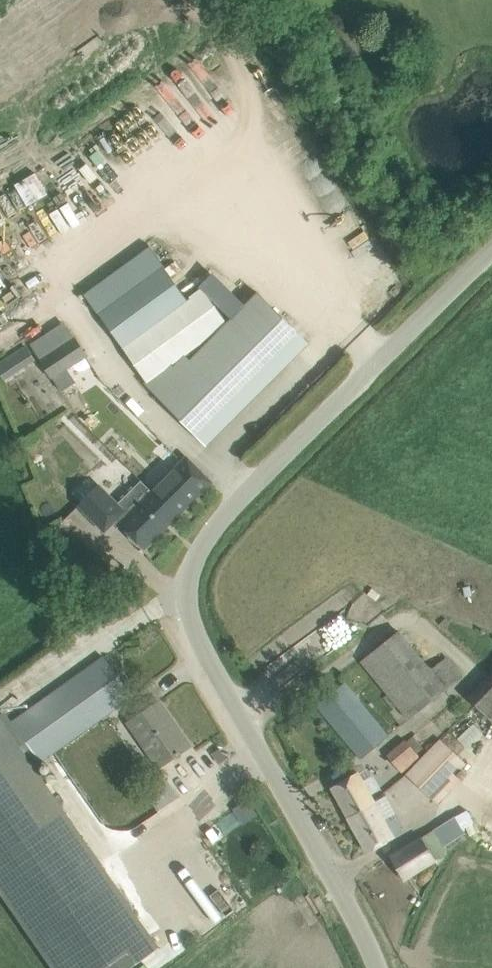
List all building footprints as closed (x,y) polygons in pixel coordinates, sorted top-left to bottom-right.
[(99,315),(146,381),(167,361),(174,368),(182,360),(186,364),(227,322),(204,288),(188,300),(164,266),(99,315)] [(309,343),(258,292),(227,322),(186,364),(182,360),(174,368),(167,361),(146,381),(145,382),(156,393),(156,394),(207,445),(309,343)] [(67,369),(87,356),(75,337),(40,360),(61,392),(76,382),(67,369)] [(35,361),(26,347),(15,354),(24,368),(35,361)] [(116,518),(112,522),(117,528),(121,524),(144,547),(210,481),(188,458),(153,493),(140,480),(116,504),(123,511),(116,518)] [(87,478),(73,492),(81,501),(79,503),(105,529),(112,522),(116,518),(123,511),(116,504),(98,485),(96,487),(87,478)] [(395,702),(409,719),(463,675),(447,656),(431,670),(399,631),(362,661),(388,693),(383,698),(390,706),(395,702)] [(12,722),(40,761),(116,707),(132,696),(104,657),(88,669),(12,722)] [(472,698),(491,716),(491,676),(472,698)] [(317,705),(361,758),(388,736),(344,683),(317,705)] [(163,764),(159,766),(160,767),(190,746),(159,701),(129,722),(143,742),(147,739),(163,764)] [(0,716),(0,892),(52,967),(126,967),(159,945),(0,716)] [(59,761),(81,794),(131,760),(109,727),(59,761)] [(387,755),(402,772),(420,757),(417,754),(424,748),(414,736),(407,742),(406,740),(387,755)] [(440,738),(433,745),(405,774),(437,805),(450,790),(443,783),(457,768),(465,761),(440,738)] [(331,787),(348,817),(374,802),(357,772),(331,787)] [(374,802),(348,817),(367,852),(394,837),(401,832),(394,820),(398,818),(396,813),(392,815),(388,807),(379,811),(374,802)] [(390,856),(404,879),(435,861),(434,860),(446,853),(434,831),(390,856)]
